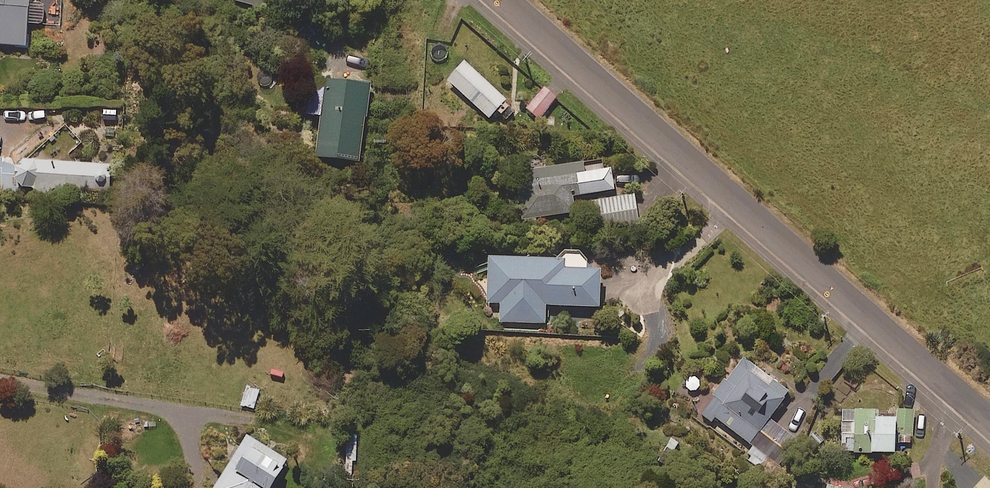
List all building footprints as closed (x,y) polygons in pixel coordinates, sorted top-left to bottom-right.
[(27,42),(28,21),(46,22),(46,0),(0,0),(0,42),(27,42)] [(507,97),(465,58),(448,77),(489,115),(507,97)] [(329,73),(322,116),(317,149),(360,156),(372,80),(329,73)] [(560,97),(545,84),(525,107),(540,120),(560,97)] [(19,154),(16,186),(96,193),(98,172),(111,173),(112,162),(19,154)] [(612,164),(585,168),(584,158),(515,169),(517,181),(522,218),(575,210),(573,192),(615,186),(612,164)] [(489,253),(488,301),(501,301),(500,320),(546,321),(546,302),(601,304),(602,265),(589,265),(589,263),(589,261),(589,258),(588,256),(587,254),(585,251),(583,250),(581,248),(579,247),(576,247),(574,247),(571,247),(569,248),(566,249),(564,250),(563,252),(561,255),(489,253)] [(752,444),(772,418),(770,416),(790,390),(744,354),(699,411),(711,421),(716,415),(752,444)] [(878,406),(842,407),(843,450),(899,448),(897,412),(878,412),(878,406)] [(772,418),(752,444),(746,452),(759,462),(765,454),(780,465),(800,440),(772,418)] [(248,433),(214,486),(216,487),(272,487),(270,487),(288,458),(248,433)] [(986,475),(974,487),(989,487),(989,479),(986,475)]
